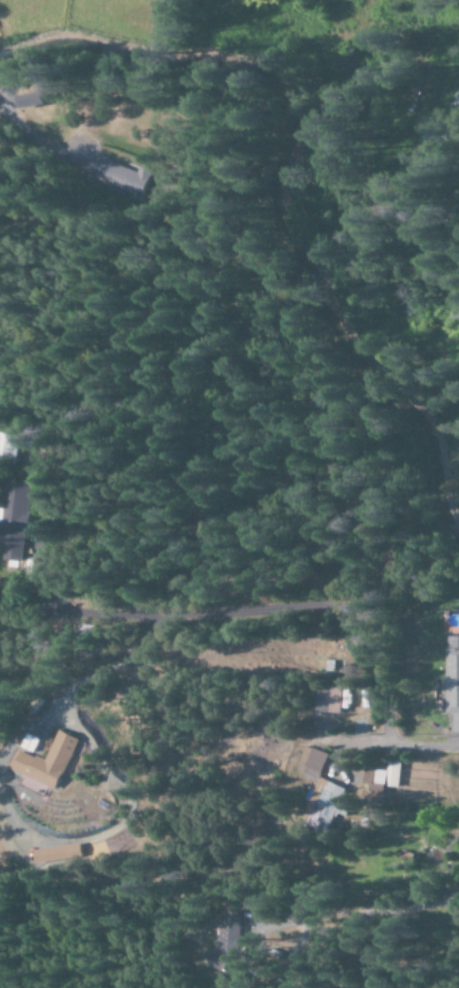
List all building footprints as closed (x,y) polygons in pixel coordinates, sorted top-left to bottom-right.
[(21,97),(24,110),(47,104),(44,92),(21,97)] [(150,173),(100,158),(93,181),(143,197),(150,173)] [(1,433),(0,439),(0,457),(21,460),(24,436),(1,433)] [(9,479),(4,511),(0,511),(0,522),(0,523),(0,544),(9,546),(7,560),(25,563),(37,483),(9,479)] [(451,637),(451,648),(446,648),(447,714),(455,714),(455,733),(458,733),(458,637),(451,637)] [(316,686),(314,712),(345,713),(346,702),(352,702),(352,688),(316,686)] [(49,761),(24,752),(21,760),(19,760),(14,772),(61,789),(81,738),(61,731),(49,761)] [(322,779),(331,755),(306,745),(296,773),(318,781),(303,824),(330,834),(338,813),(351,818),(356,804),(345,801),(349,789),(322,779)] [(403,761),(389,760),(389,770),(366,769),(366,784),(402,786),(403,761)] [(43,795),(47,786),(25,775),(21,784),(43,795)] [(81,857),(78,843),(37,851),(40,865),(81,857)] [(210,967),(239,967),(239,924),(221,924),(220,949),(210,949),(210,967)]
